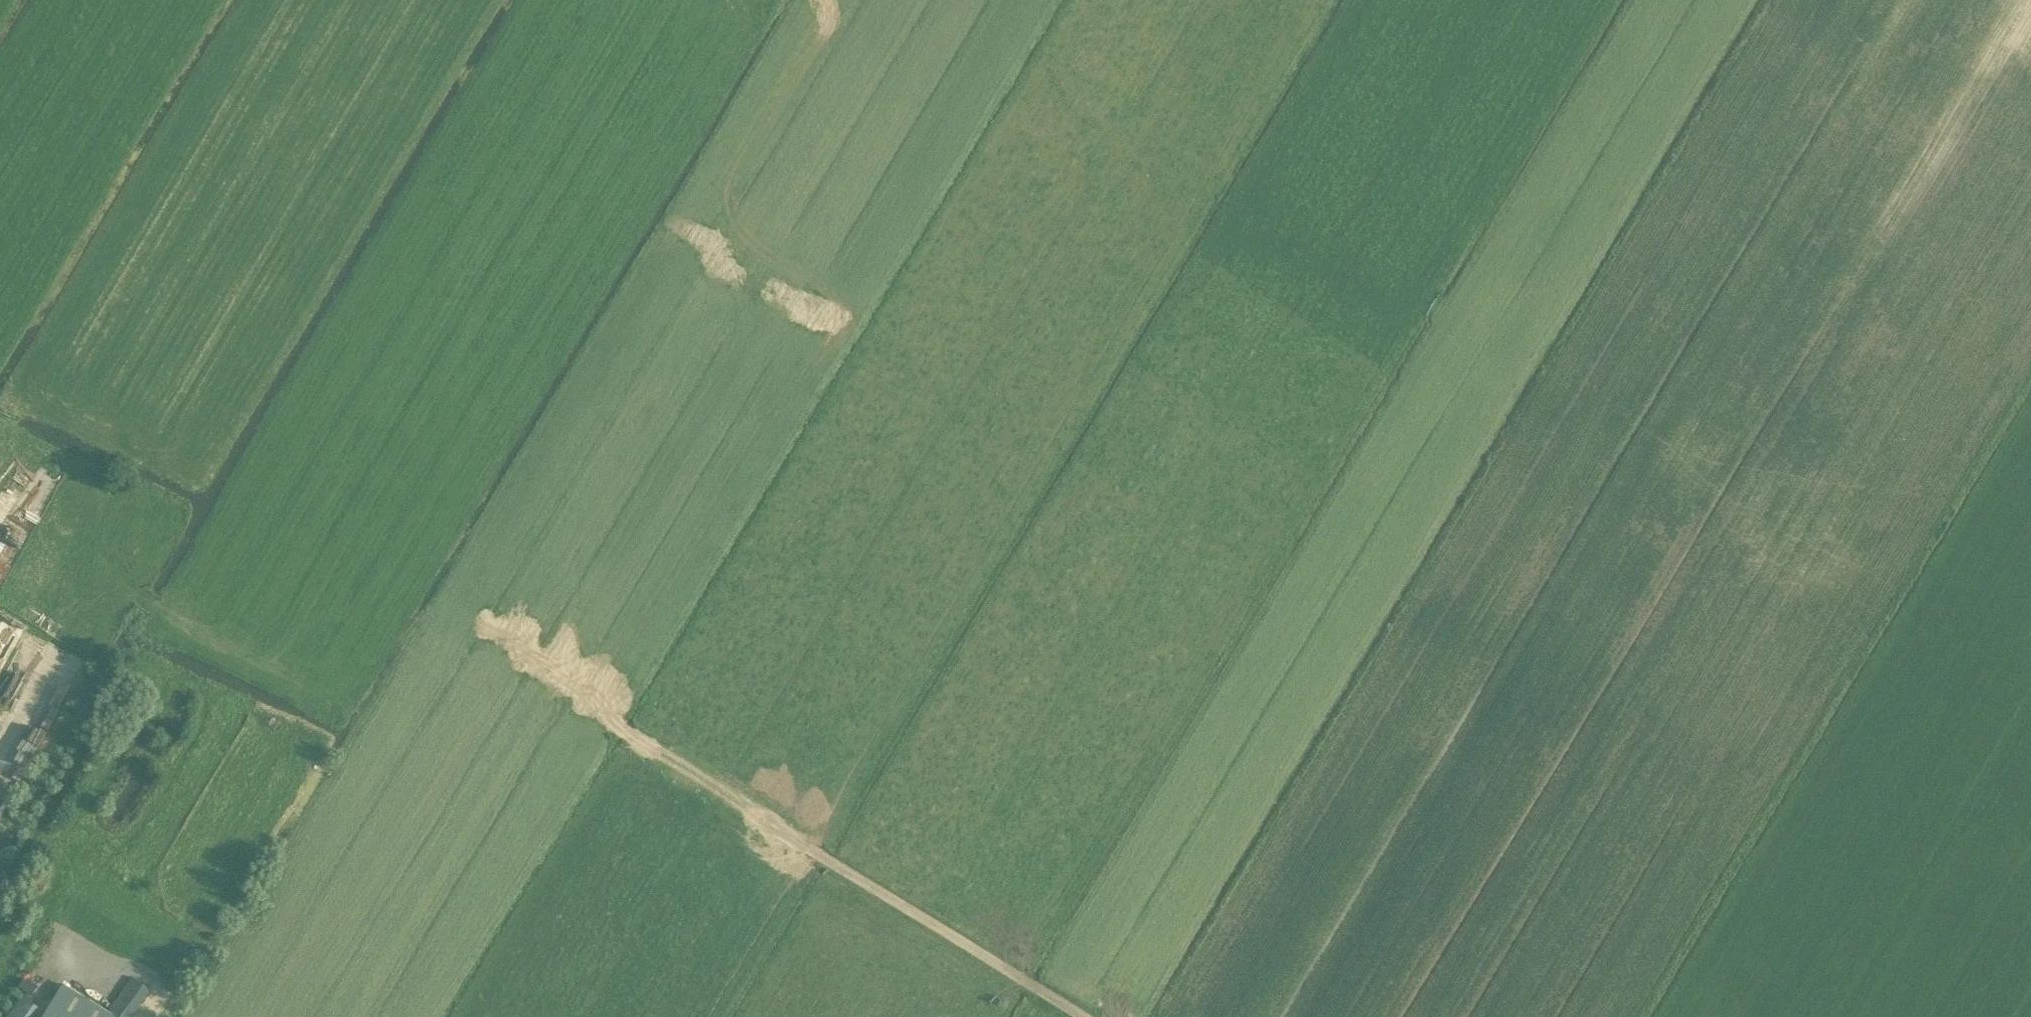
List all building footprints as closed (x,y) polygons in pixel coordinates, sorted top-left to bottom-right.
[(25,730),(47,738),(75,663),(53,655),(25,730)] [(131,977),(112,1007),(110,1005),(107,1009),(119,1016),(130,1016),(149,989),(131,977)] [(25,978),(19,987),(31,995),(37,986),(25,978)] [(42,1016),(113,1016),(62,985),(42,1016)] [(39,1008),(22,996),(7,1016),(33,1016),(39,1008)]
